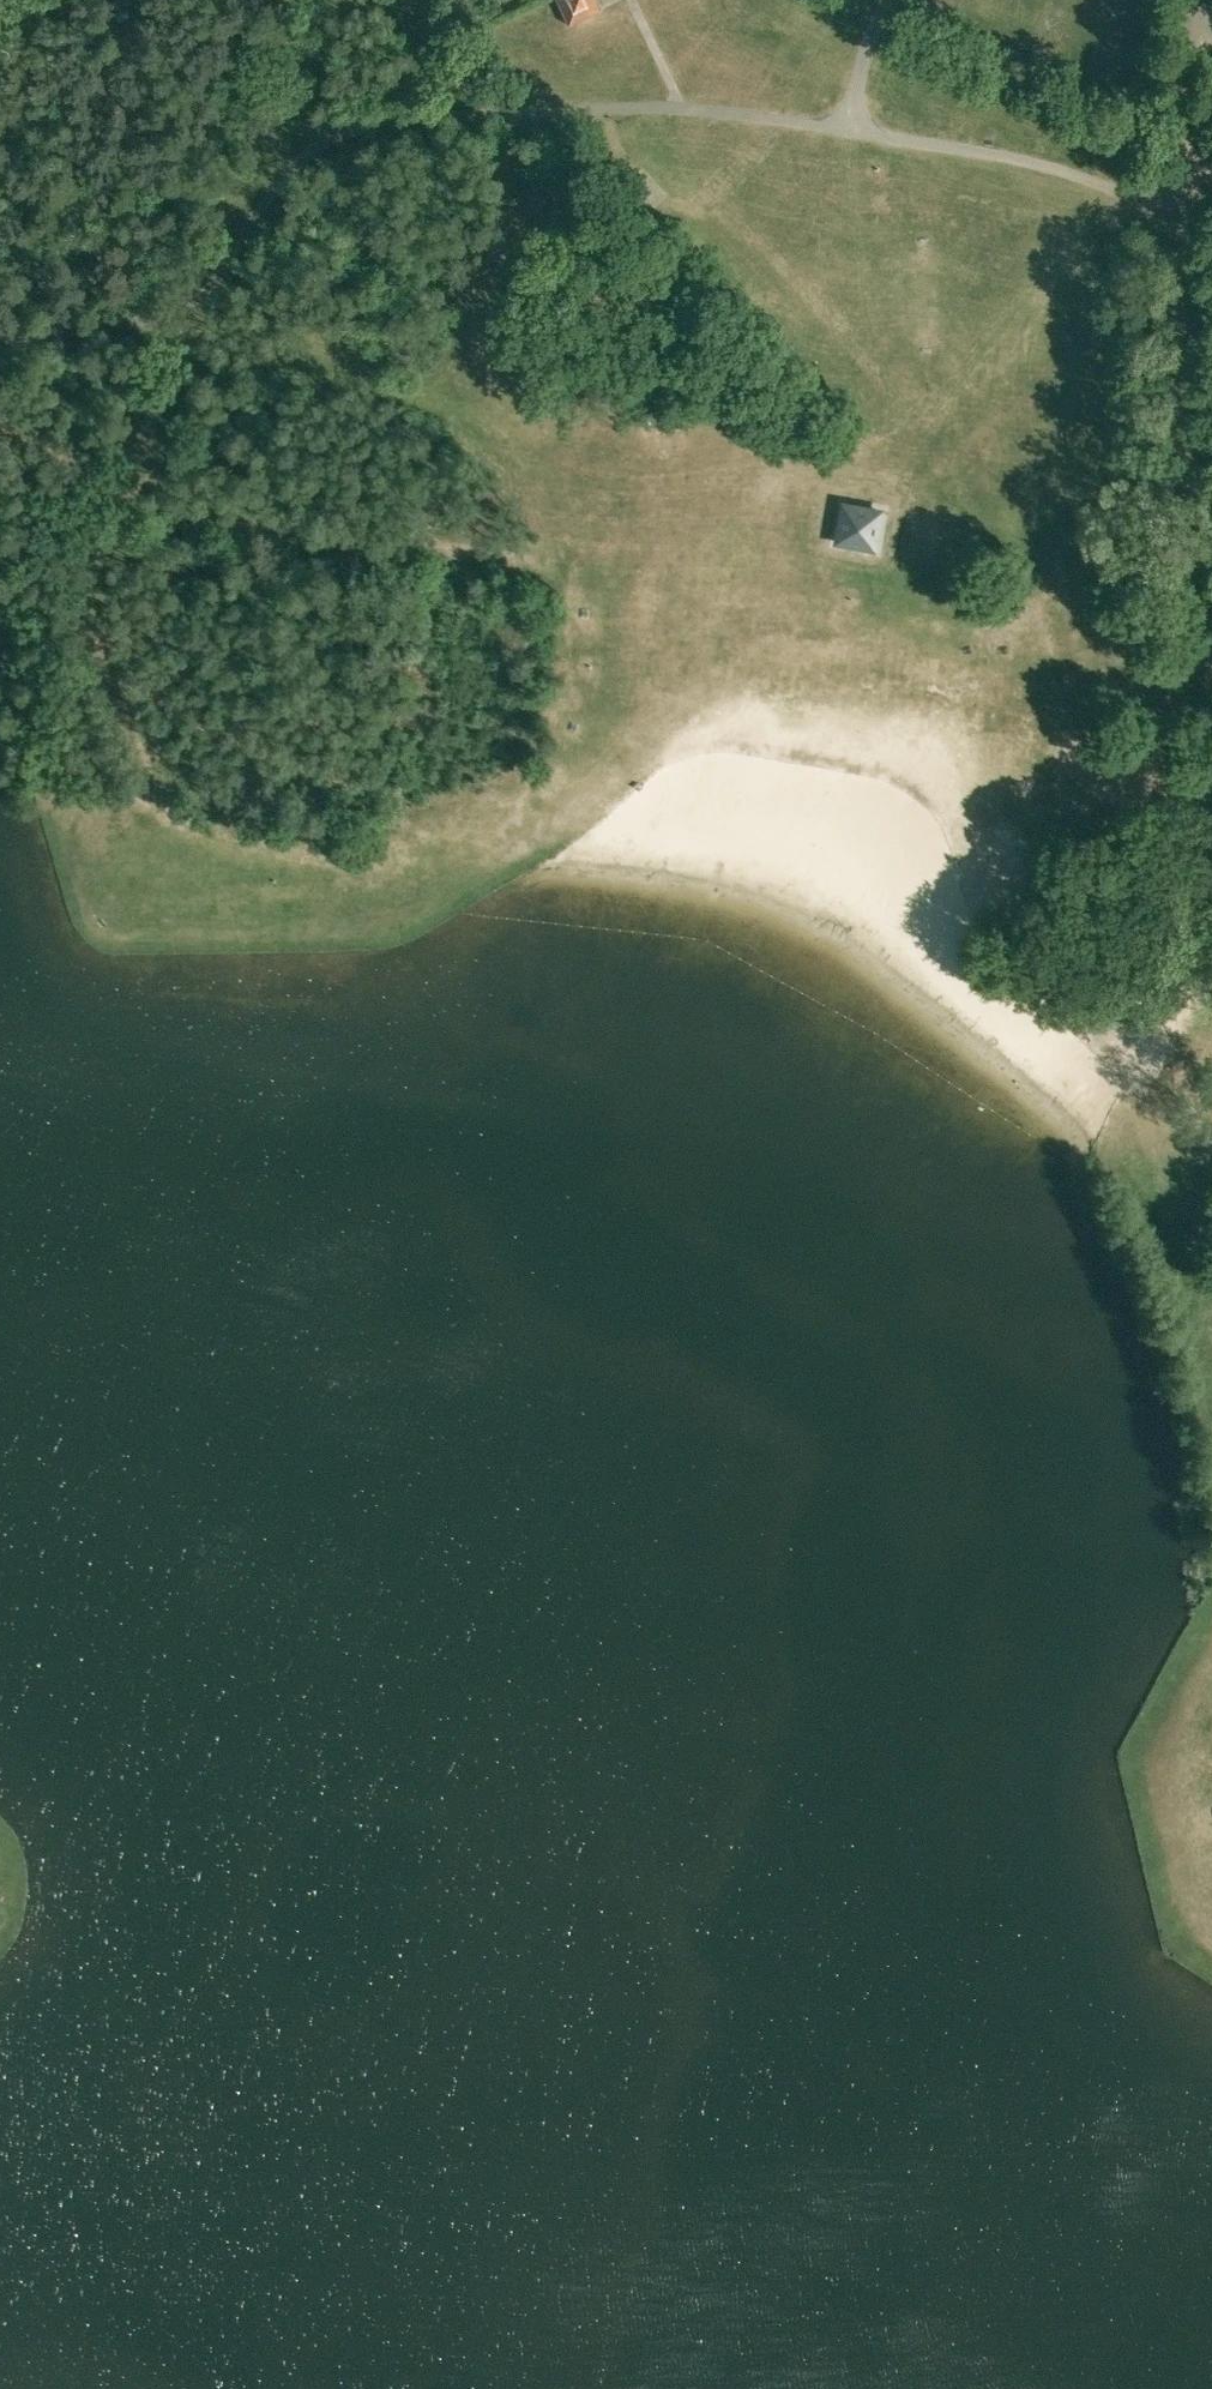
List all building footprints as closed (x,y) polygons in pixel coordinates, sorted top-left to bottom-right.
[(570,25),(603,9),(599,0),(558,0),(570,25)] [(874,547),(881,511),(844,504),(838,541),(874,547)]
